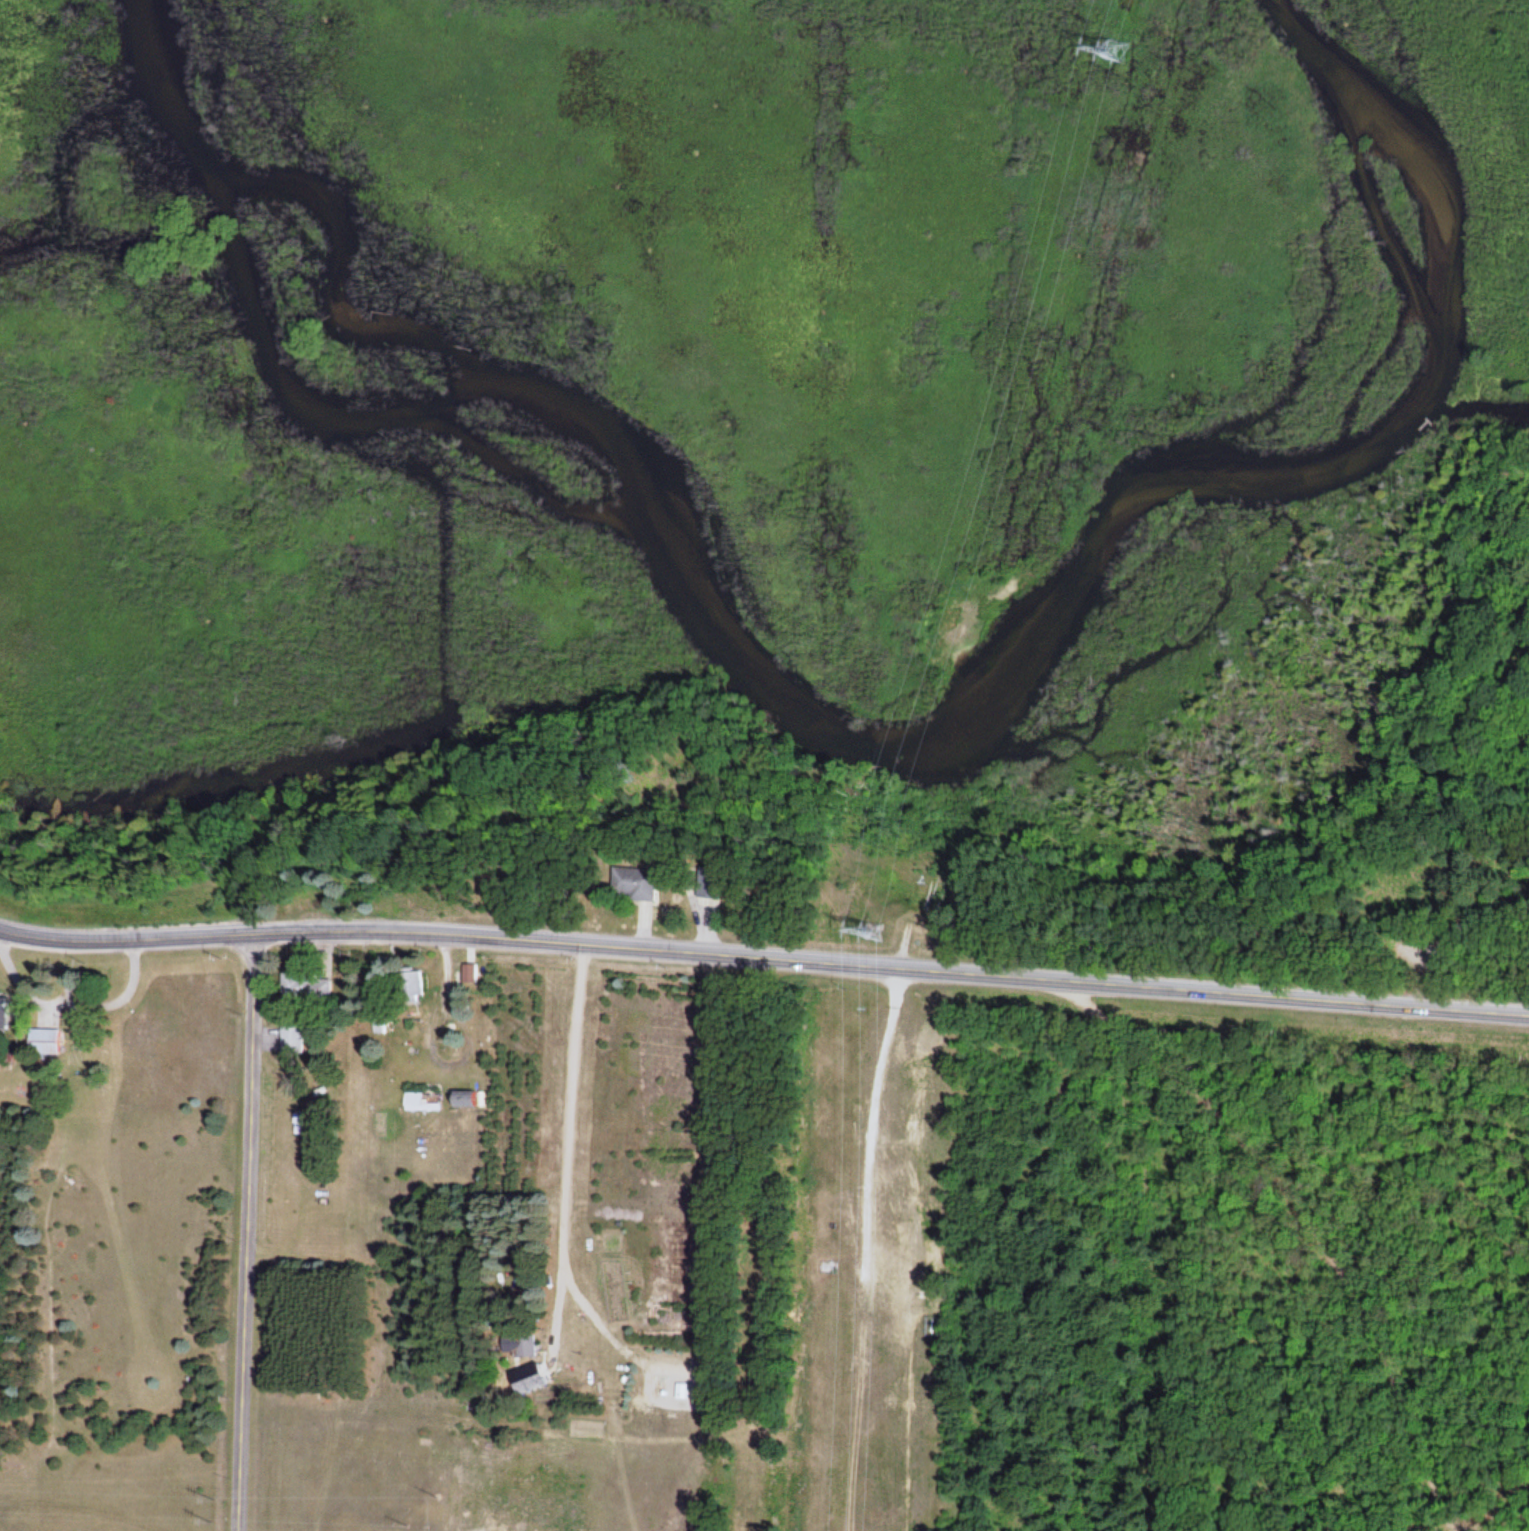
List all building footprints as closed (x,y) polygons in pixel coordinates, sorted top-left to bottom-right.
[(653,902),(654,871),(610,869),(609,900),(653,902)] [(697,901),(719,901),(719,869),(697,869),(697,901)] [(475,963),(461,963),(461,984),(475,984),(475,963)] [(400,1005),(423,1002),(420,972),(397,974),(400,1005)] [(281,974),(280,1000),(329,1002),(330,976),(281,974)] [(8,1023),(8,998),(0,998),(0,1023),(8,1023)] [(373,1033),(383,1033),(383,1020),(373,1020),(373,1033)] [(59,1054),(59,1030),(32,1030),(32,1054),(59,1054)] [(439,1110),(439,1092),(403,1092),(403,1110),(439,1110)] [(473,1092),(450,1093),(451,1108),(474,1107),(473,1092)] [(505,1336),(505,1358),(535,1358),(535,1336),(505,1336)] [(686,1384),(677,1384),(677,1400),(686,1400),(686,1384)]
